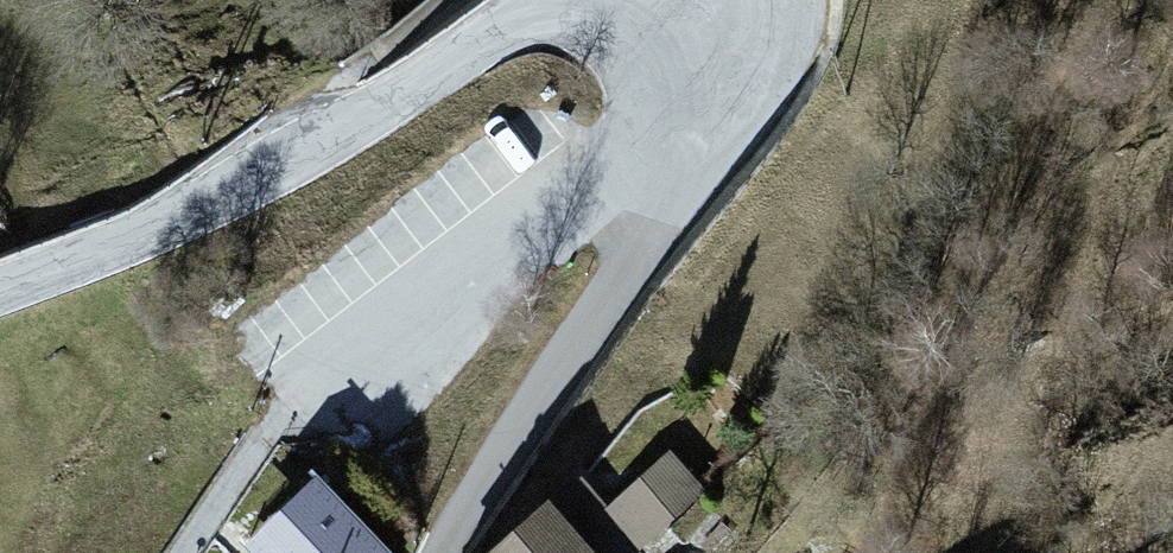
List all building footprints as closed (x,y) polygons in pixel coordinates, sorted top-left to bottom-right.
[(605,511),(646,552),(648,552),(707,496),(666,453),(605,511)] [(254,545),(261,552),(391,552),(323,480),(254,545)] [(503,552),(592,552),(550,509),(503,552)]
